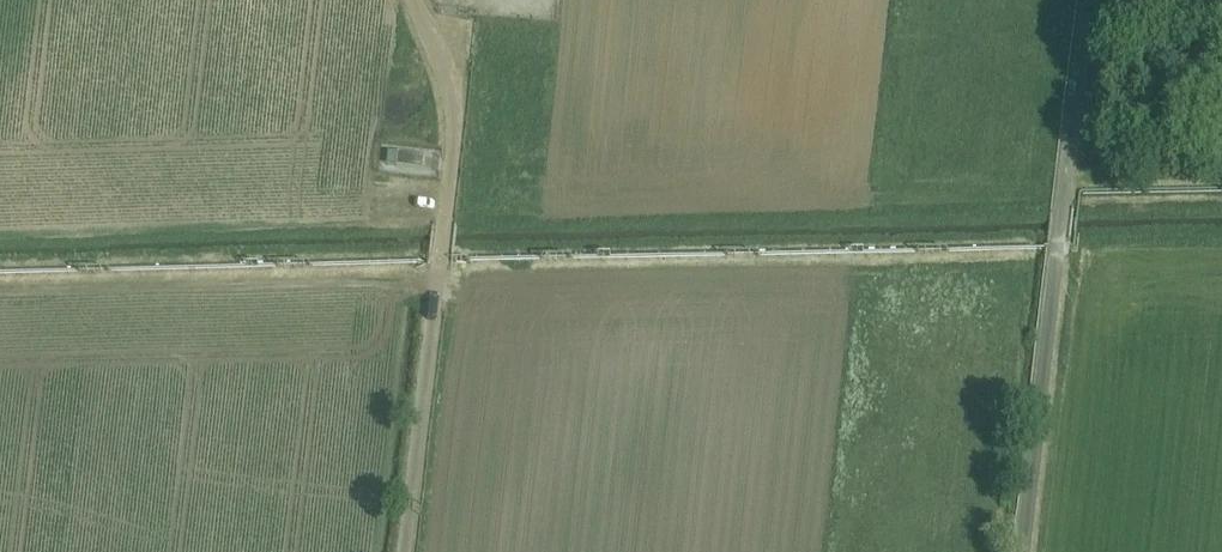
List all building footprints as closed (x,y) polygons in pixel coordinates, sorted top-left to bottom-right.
[(397,155),(396,170),(422,172),(423,156),(397,155)]
